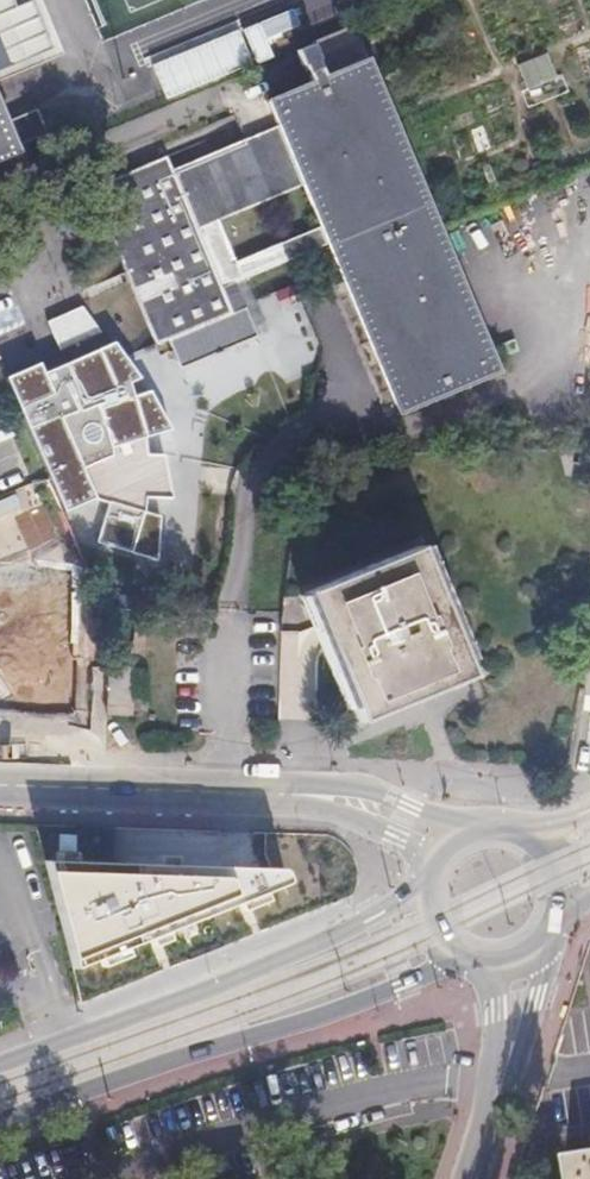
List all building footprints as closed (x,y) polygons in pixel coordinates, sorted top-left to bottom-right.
[(256,19),(151,65),(166,99),(272,53),(256,19)] [(515,64),(526,90),(555,78),(544,52),(515,64)] [(222,309),(208,315),(198,291),(306,246),(377,415),(478,373),(415,223),(345,54),(244,97),(259,132),(151,177),(143,159),(68,190),(132,346),(145,341),(159,372),(235,340),(222,309)] [(11,147),(22,142),(10,115),(0,119),(0,151),(11,147)] [(61,308),(25,323),(38,352),(69,338),(79,334),(61,308)] [(93,351),(25,379),(19,365),(0,373),(0,416),(41,514),(76,500),(88,503),(77,543),(137,565),(138,520),(124,516),(125,502),(151,502),(140,459),(127,460),(125,443),(149,435),(129,399),(114,403),(108,388),(118,384),(99,359),(93,351)] [(412,539),(298,586),(317,633),(354,720),(420,693),(468,673),(412,539)] [(129,658),(106,658),(106,706),(129,706),(129,658)] [(284,868),(282,867),(253,867),(253,869),(54,869),(56,876),(73,959),(75,969),(288,883),(289,882),(290,880),(290,879),(286,870),(286,869),(284,868)] [(565,1153),(569,1178),(589,1178),(589,1149),(565,1153)]
